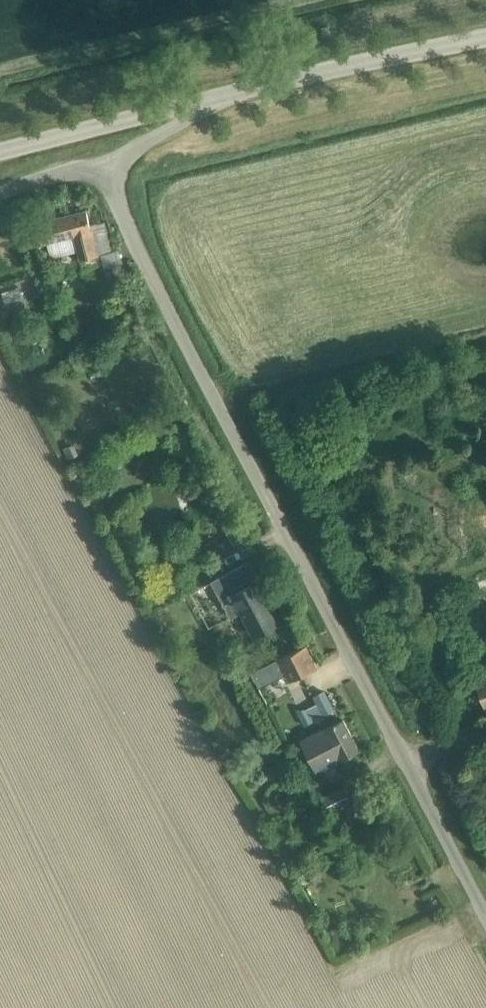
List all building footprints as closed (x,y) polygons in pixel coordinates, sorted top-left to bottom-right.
[(105,264),(102,252),(96,227),(93,228),(88,210),(38,222),(43,243),(78,235),(86,269),(105,264)] [(17,287),(0,292),(4,303),(20,298),(17,287)] [(74,325),(67,327),(70,334),(76,331),(74,325)] [(235,525),(224,531),(232,545),(242,539),(235,525)] [(247,561),(210,581),(229,617),(232,615),(242,610),(255,634),(282,620),(260,579),(258,580),(247,561)] [(306,644),(251,672),(258,686),(280,676),(277,670),(283,667),(289,680),(317,666),(306,644)] [(485,707),(485,673),(476,676),(485,707)] [(335,710),(325,690),(314,696),(318,704),(307,709),(296,709),(304,726),(335,710)] [(343,718),(302,739),(317,770),(342,757),(359,749),(343,718)] [(265,738),(259,741),(263,748),(269,744),(265,738)] [(241,744),(235,749),(240,755),(246,750),(241,744)] [(353,800),(346,785),(323,796),(330,812),(353,800)]
